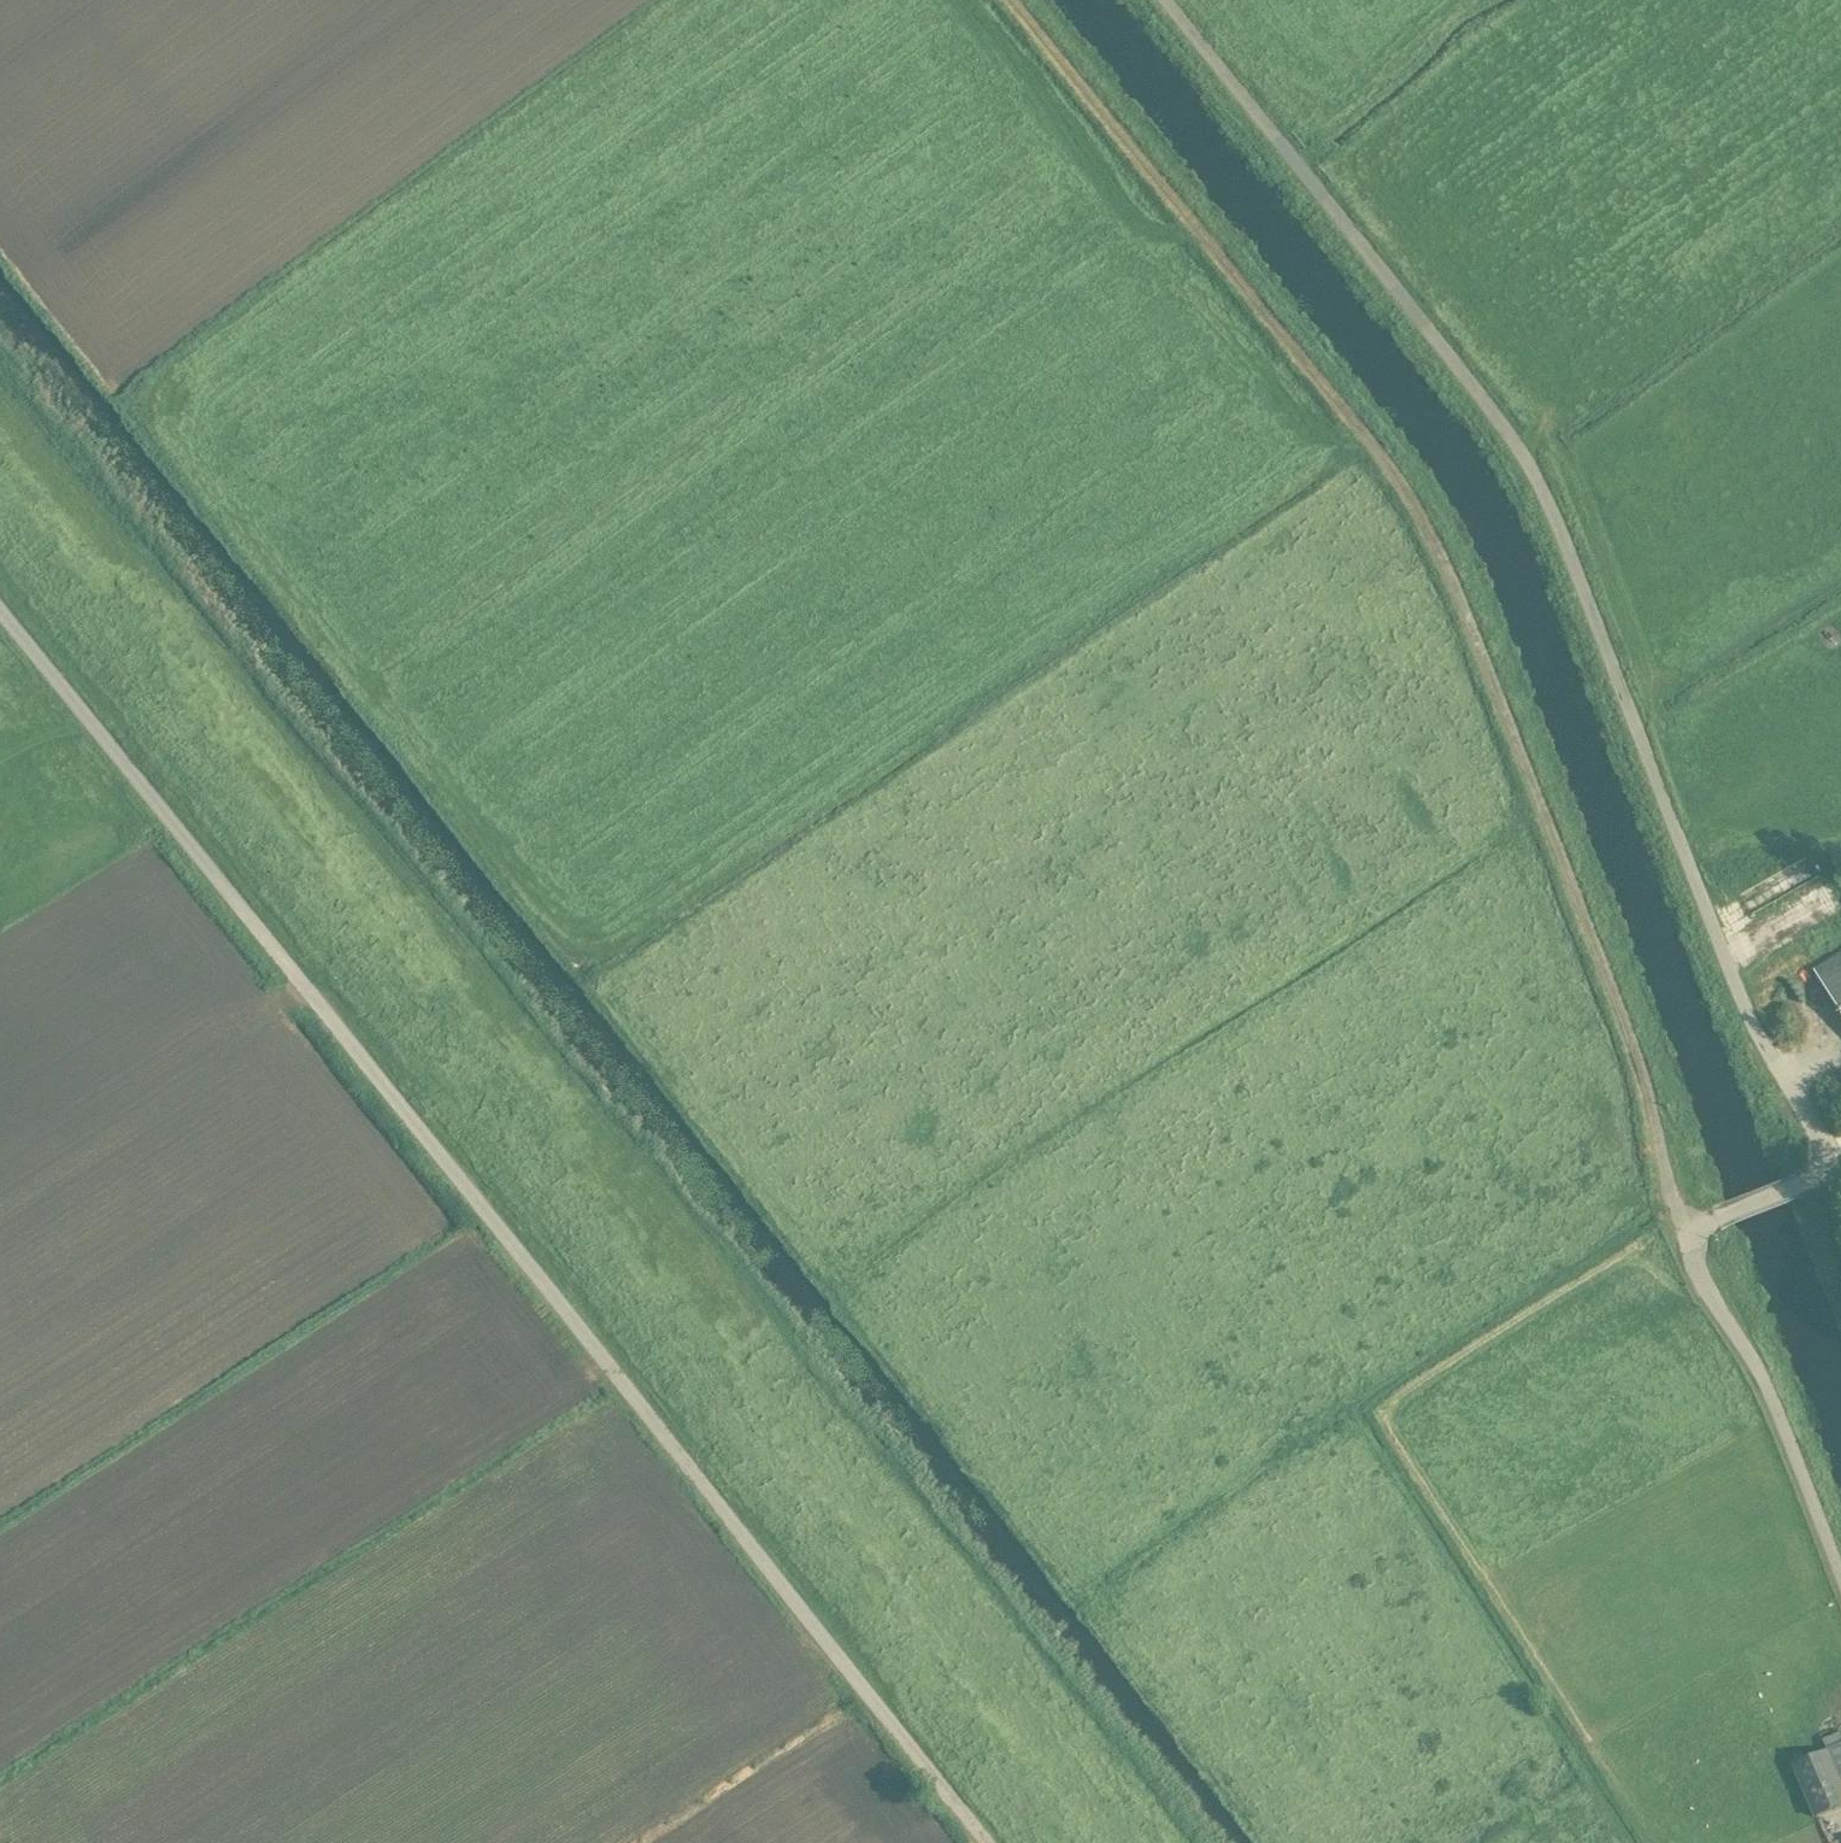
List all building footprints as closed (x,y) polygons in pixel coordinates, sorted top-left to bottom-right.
[(1806,855),(1783,864),(1789,878),(1811,868),(1806,855)] [(1813,968),(1840,1013),(1840,951),(1813,968)] [(1840,1781),(1840,1742),(1824,1749),(1836,1777),(1838,1782),(1840,1781)] [(1824,1749),(1793,1763),(1805,1791),(1836,1777),(1824,1749)]
